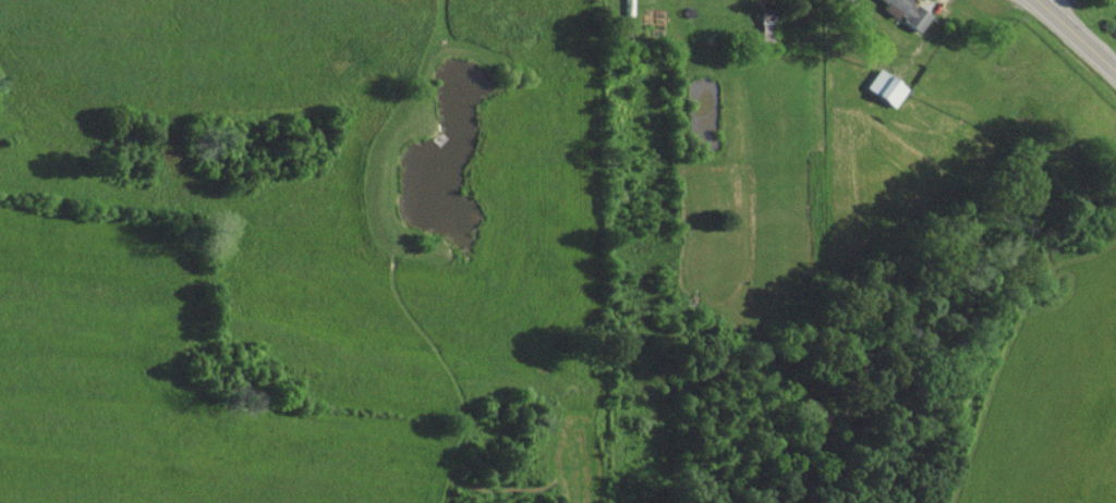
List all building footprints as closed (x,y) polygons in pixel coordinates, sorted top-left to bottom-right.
[(884,3),(881,8),(894,18),(896,15),(917,31),(928,16),(907,0),(908,0),(880,0),(884,3)] [(892,108),(905,88),(876,68),(863,88),(892,108)]
